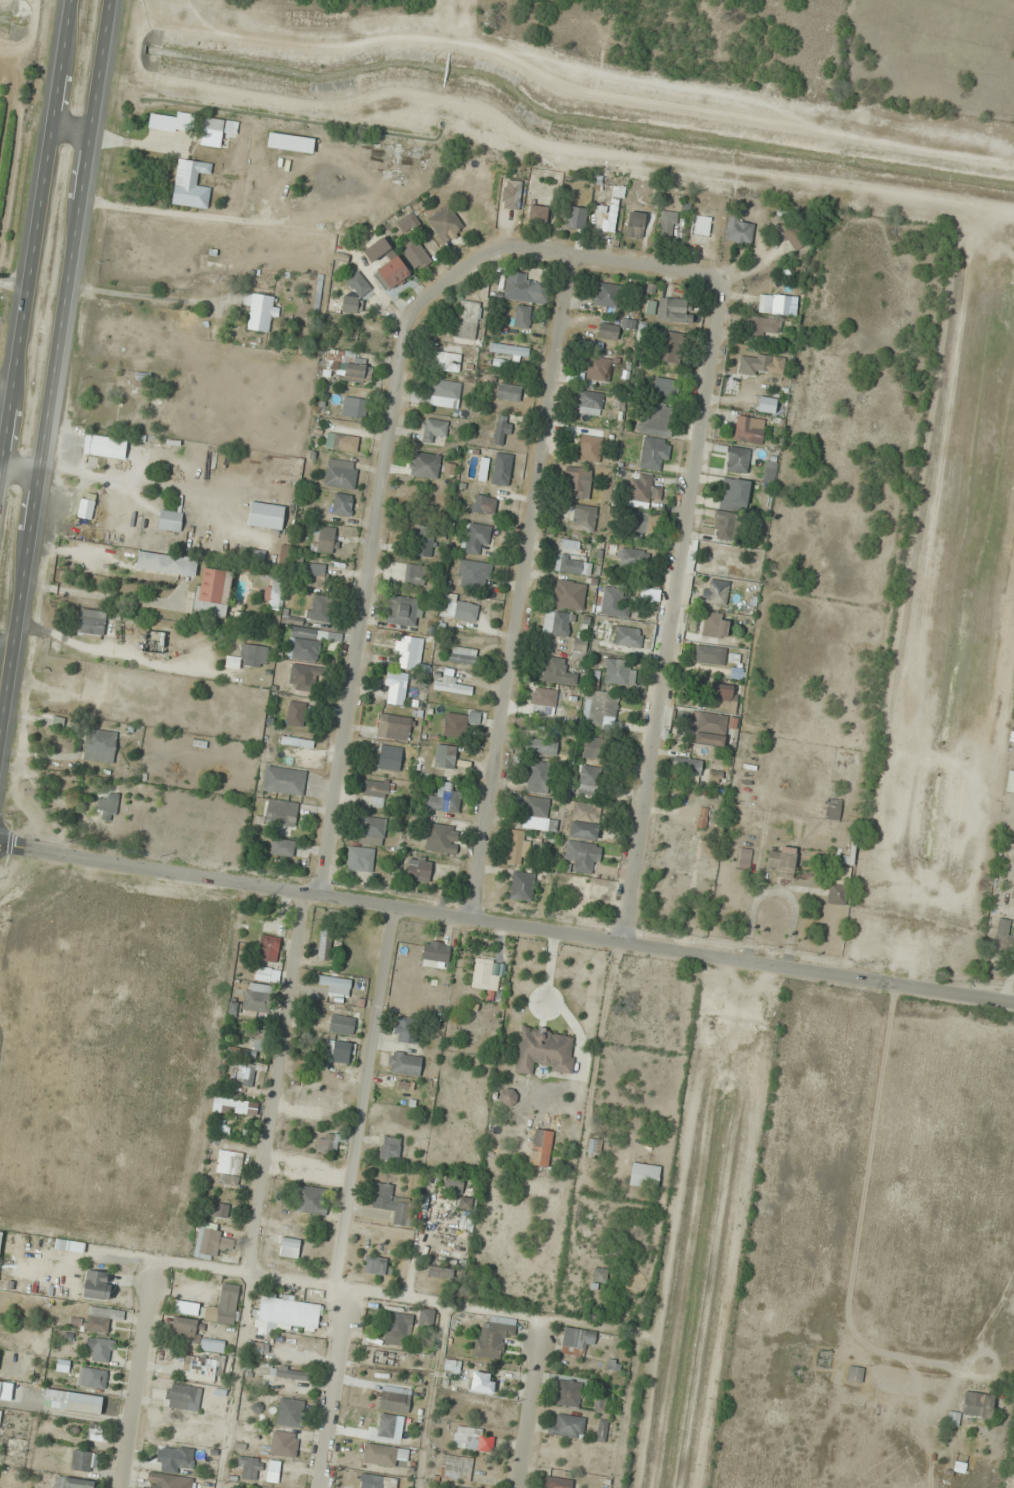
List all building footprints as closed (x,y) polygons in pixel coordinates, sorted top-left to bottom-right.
[(203,130),(237,135),(239,122),(205,117),(203,130)] [(213,163),(177,159),(171,205),(208,209),(211,187),(197,186),(199,173),(211,174),(213,163)] [(444,243),(465,228),(448,204),(427,220),(444,243)] [(546,223),(548,207),(530,205),(528,221),(546,223)] [(585,230),(587,208),(568,206),(565,228),(585,230)] [(609,230),(609,211),(596,210),(595,230),(609,230)] [(396,221),(403,233),(420,224),(412,212),(396,221)] [(642,212),(627,212),(627,235),(632,235),(632,229),(642,229),(642,212)] [(756,229),(736,215),(723,233),(744,247),(756,229)] [(660,236),(673,237),(675,217),(661,216),(660,236)] [(721,240),(723,222),(707,221),(705,238),(721,240)] [(432,259),(415,238),(401,250),(419,270),(432,259)] [(376,270),(390,289),(411,274),(397,255),(376,270)] [(345,279),(361,302),(375,292),(359,270),(345,279)] [(546,302),(549,284),(527,281),(528,275),(508,272),(505,297),(546,302)] [(594,307),(619,306),(619,283),(593,284),(594,307)] [(278,317),(279,307),(272,307),(274,297),(252,293),(247,330),(269,333),(271,316),(278,317)] [(797,296),(758,296),(758,314),(797,314),(797,296)] [(657,320),(690,323),(692,300),(659,297),(657,320)] [(480,303),(460,301),(456,338),(476,340),(480,303)] [(532,307),(516,305),(513,328),(529,330),(532,307)] [(751,337),(779,338),(779,319),(751,318),(751,337)] [(618,339),(619,326),(599,323),(597,337),(618,339)] [(663,350),(681,353),(685,334),(666,331),(663,350)] [(530,347),(490,344),(490,353),(529,356),(530,347)] [(461,370),(461,352),(436,353),(437,371),(461,370)] [(356,353),(343,353),(343,382),(371,383),(371,362),(356,362),(356,353)] [(783,376),(785,356),(740,353),(739,373),(783,376)] [(610,359),(586,359),(586,380),(610,380),(610,359)] [(678,378),(654,378),(654,395),(678,396),(678,378)] [(430,406),(458,409),(461,382),(434,379),(430,406)] [(496,398),(520,401),(522,386),(498,382),(496,398)] [(601,417),(604,394),(578,390),(574,413),(601,417)] [(364,419),(367,400),(344,396),(340,415),(364,419)] [(774,414),(777,399),(760,396),(757,411),(774,414)] [(643,402),(640,433),(671,437),(675,406),(643,402)] [(494,446),(503,446),(504,434),(510,434),(512,417),(496,416),(494,446)] [(763,428),(754,428),(754,417),(736,417),(736,443),(763,443),(763,428)] [(448,421),(423,418),(421,443),(435,444),(436,438),(446,438),(448,421)] [(356,453),(359,437),(327,432),(325,449),(356,453)] [(605,440),(582,434),(577,458),(600,463),(605,440)] [(89,456),(107,458),(109,437),(91,435),(89,456)] [(670,442),(645,436),(637,466),(663,472),(670,442)] [(746,474),(752,450),(730,445),(725,470),(746,474)] [(442,455),(413,451),(409,475),(438,480),(442,455)] [(355,490),(358,464),(327,461),(324,486),(355,490)] [(455,465),(443,465),(443,474),(455,474),(455,465)] [(592,470),(569,467),(565,497),(588,500),(592,470)] [(629,507),(651,509),(653,476),(632,475),(629,507)] [(718,508),(747,512),(751,481),(723,477),(718,508)] [(353,496),(334,494),(331,514),(351,517),(353,496)] [(472,511),(494,516),(497,499),(476,495),(472,511)] [(284,506),(250,502),(247,526),(282,530),(284,506)] [(597,507),(575,504),(571,530),(594,533),(597,507)] [(180,532),(183,513),(160,510),(157,529),(180,532)] [(646,514),(626,514),(626,538),(646,538),(646,514)] [(738,540),(738,514),(716,514),(716,540),(738,540)] [(490,525),(461,525),(461,553),(480,553),(480,546),(490,546),(490,525)] [(436,530),(419,526),(412,554),(430,558),(436,530)] [(313,549),(334,550),(335,528),(314,527),(313,549)] [(616,564),(643,571),(647,553),(621,546),(616,564)] [(733,569),(735,553),(714,550),(712,566),(733,569)] [(136,570),(196,576),(198,559),(137,553),(136,570)] [(555,572),(590,575),(591,557),(557,554),(555,572)] [(490,588),(490,562),(458,562),(458,588),(490,588)] [(403,585),(424,587),(426,567),(405,564),(403,585)] [(226,619),(232,572),(200,568),(194,614),(226,619)] [(323,588),(324,572),(307,571),(305,586),(323,588)] [(729,581),(710,579),(708,603),(726,605),(729,581)] [(581,610),(585,590),(562,586),(558,606),(581,610)] [(627,591),(604,587),(599,613),(622,617),(627,591)] [(327,623),(333,600),(312,595),(307,618),(327,623)] [(419,600),(390,595),(386,622),(415,627),(419,600)] [(476,621),(478,605),(444,600),(442,617),(476,621)] [(106,612),(79,609),(77,636),(103,639),(106,612)] [(253,615),(235,612),(233,621),(251,625),(253,615)] [(571,636),(572,613),(544,612),(543,635),(571,636)] [(703,637),(727,638),(728,614),(704,613),(703,637)] [(612,624),(599,623),(598,646),(611,646),(612,624)] [(319,663),(323,632),(292,627),(288,659),(319,663)] [(641,648),(642,629),(616,628),(615,646),(641,648)] [(424,642),(402,634),(392,662),(414,670),(424,642)] [(239,657),(227,656),(226,666),(266,670),(269,647),(240,644),(239,657)] [(479,666),(481,652),(448,645),(445,660),(479,666)] [(725,665),(726,649),(696,646),(694,662),(725,665)] [(566,657),(543,657),(543,682),(577,683),(577,673),(566,673),(566,657)] [(633,662),(606,659),(604,682),(634,685),(636,669),(633,669),(633,662)] [(290,690),(315,691),(315,678),(323,678),(323,666),(290,666),(290,690)] [(403,705),(407,676),(391,673),(386,702),(403,705)] [(472,692),(472,685),(457,685),(457,678),(434,678),(434,692),(472,692)] [(706,708),(733,713),(738,687),(710,683),(706,708)] [(531,703),(555,707),(557,691),(534,687),(531,703)] [(617,693),(589,693),(589,725),(617,725),(617,693)] [(285,724),(302,727),(308,704),(290,700),(285,724)] [(465,739),(469,716),(446,712),(442,735),(465,739)] [(377,736),(409,740),(411,718),(379,714),(377,736)] [(724,747),(727,717),(698,714),(694,743),(724,747)] [(117,732),(86,729),(83,760),(113,763),(117,732)] [(313,742),(282,735),(280,743),(312,750),(313,742)] [(558,754),(558,737),(529,737),(529,754),(558,754)] [(583,759),(604,759),(604,738),(584,738),(583,759)] [(467,752),(425,742),(423,751),(465,761),(467,752)] [(403,748),(381,745),(377,768),(399,771),(403,748)] [(703,761),(673,757),(672,772),(701,776),(703,761)] [(527,791),(548,793),(551,763),(530,761),(527,791)] [(576,795),(596,799),(601,769),(582,765),(576,795)] [(262,792),(303,797),(306,770),(265,766),(262,792)] [(1013,793),(1013,771),(1007,771),(1005,792),(1013,793)] [(722,772),(708,772),(708,782),(722,782),(722,772)] [(384,797),(391,798),(394,783),(365,778),(361,804),(383,808),(384,797)] [(436,797),(425,795),(422,814),(435,816),(436,809),(458,812),(462,791),(437,787),(436,797)] [(101,811),(101,820),(117,821),(118,789),(97,789),(96,811),(101,811)] [(522,827),(556,831),(557,821),(548,820),(550,800),(525,797),(522,827)] [(842,800),(828,798),(824,819),(838,821),(842,800)] [(266,824),(296,825),(297,802),(267,801),(266,824)] [(572,818),(599,821),(601,805),(574,803),(572,818)] [(708,809),(699,808),(697,829),(705,830),(708,809)] [(360,845),(384,846),(385,819),(361,818),(360,845)] [(598,824),(570,822),(569,836),(597,838),(598,824)] [(455,854),(459,828),(429,823),(425,850),(455,854)] [(528,831),(508,831),(508,863),(528,863),(528,831)] [(293,856),(295,841),(272,838),(270,853),(293,856)] [(574,861),(573,871),(592,874),(594,863),(599,864),(602,847),(568,841),(564,860),(574,861)] [(776,869),(775,876),(793,878),(796,849),(778,847),(778,852),(768,851),(766,868),(776,869)] [(348,870),(373,871),(374,848),(348,848),(348,870)] [(736,867),(748,870),(752,851),(741,848),(736,867)] [(433,863),(412,856),(406,875),(427,882),(433,863)] [(846,904),(849,868),(837,867),(835,885),(829,884),(828,902),(846,904)] [(508,899),(530,902),(535,875),(513,871),(508,899)] [(589,882),(571,880),(568,905),(586,907),(589,882)] [(995,920),(995,954),(1013,954),(1013,920),(995,920)] [(318,960),(330,960),(332,928),(320,927),(318,960)] [(258,960),(277,962),(279,937),(261,936),(258,960)] [(448,963),(451,944),(424,940),(422,960),(448,963)] [(494,960),(473,960),(473,990),(504,990),(504,973),(494,973),(494,960)] [(269,982),(272,969),(257,966),(255,979),(269,982)] [(327,992),(347,999),(352,983),(321,973),(318,983),(329,987),(327,992)] [(269,1014),(273,987),(246,983),(242,1010),(269,1014)] [(354,1035),(356,1011),(332,1009),(329,1032),(354,1035)] [(395,1043),(418,1043),(418,1019),(395,1019),(395,1043)] [(576,1036),(520,1027),(513,1071),(533,1074),(534,1063),(552,1066),(551,1071),(570,1074),(576,1036)] [(254,1051),(269,1051),(270,1034),(254,1034),(254,1051)] [(354,1042),(326,1041),(325,1061),(353,1062),(354,1042)] [(419,1077),(423,1056),(391,1050),(387,1071),(419,1077)] [(257,1085),(259,1070),(236,1066),(234,1082),(257,1085)] [(508,1108),(522,1093),(511,1082),(496,1097),(508,1108)] [(245,1117),(248,1105),(217,1097),(214,1109),(245,1117)] [(551,1130),(532,1130),(531,1166),(550,1166),(551,1130)] [(338,1137),(319,1133),(316,1150),(335,1154),(338,1137)] [(379,1162),(398,1164),(401,1138),(383,1135),(379,1162)] [(588,1157),(601,1157),(601,1139),(588,1139),(588,1157)] [(238,1186),(243,1154),(219,1150),(214,1182),(238,1186)] [(658,1189),(660,1166),(632,1163),(629,1186),(658,1189)] [(462,1176),(445,1176),(445,1193),(462,1193),(462,1176)] [(412,1227),(416,1200),(393,1197),(394,1185),(373,1182),(369,1207),(395,1211),(393,1225),(412,1227)] [(329,1189),(297,1186),(295,1212),(326,1215),(329,1189)] [(459,1209),(474,1210),(475,1198),(459,1198),(459,1209)] [(210,1216),(228,1218),(229,1204),(211,1202),(210,1216)] [(458,1227),(468,1230),(472,1218),(463,1215),(458,1227)] [(196,1258),(218,1258),(218,1249),(233,1250),(233,1238),(218,1237),(219,1224),(197,1223),(196,1258)] [(279,1255),(297,1258),(301,1240),(282,1236),(279,1255)] [(82,1253),(84,1245),(57,1239),(56,1247),(82,1253)] [(387,1274),(388,1257),(364,1256),(364,1274),(387,1274)] [(453,1267),(428,1267),(428,1276),(453,1276),(453,1267)] [(609,1284),(609,1270),(596,1270),(596,1284),(609,1284)] [(110,1271),(84,1271),(84,1298),(110,1298),(110,1271)] [(239,1285),(221,1283),(218,1309),(210,1308),(208,1322),(234,1325),(239,1285)] [(318,1332),(321,1303),(258,1296),(255,1325),(318,1332)] [(123,1312),(88,1306),(83,1330),(108,1334),(111,1317),(121,1319),(123,1312)] [(435,1310),(420,1308),(418,1328),(433,1329),(435,1310)] [(410,1347),(413,1315),(385,1312),(382,1344),(410,1347)] [(516,1318),(488,1317),(487,1328),(476,1327),(474,1357),(503,1359),(504,1336),(515,1337),(516,1318)] [(197,1319),(173,1318),(172,1331),(196,1332),(197,1319)] [(585,1354),(585,1345),(595,1345),(595,1329),(562,1329),(562,1354),(585,1354)] [(223,1354),(225,1342),(202,1337),(200,1350),(223,1354)] [(115,1340),(94,1338),(92,1361),(112,1363),(115,1340)] [(273,1348),(287,1348),(287,1355),(308,1356),(308,1340),(274,1339),(273,1348)] [(247,1359),(262,1359),(262,1343),(247,1343),(247,1359)] [(221,1383),(224,1361),(185,1355),(182,1377),(221,1383)] [(803,1379),(810,1380),(812,1360),(805,1359),(803,1379)] [(459,1373),(460,1361),(445,1361),(444,1372),(459,1373)] [(864,1369),(849,1366),(846,1381),(861,1384),(864,1369)] [(106,1389),(108,1371),(83,1368),(81,1386),(106,1389)] [(496,1376),(473,1370),(469,1389),(492,1394),(496,1376)] [(582,1382),(558,1379),(556,1405),(579,1407),(582,1382)] [(586,1388),(598,1390),(594,1410),(604,1411),(609,1383),(587,1379),(586,1388)] [(196,1404),(200,1390),(170,1381),(164,1404),(188,1411),(191,1402),(196,1404)] [(411,1389),(382,1386),(379,1410),(409,1412),(411,1389)] [(43,1406),(100,1415),(103,1397),(46,1389),(43,1406)] [(962,1413),(990,1419),(995,1396),(966,1391),(962,1413)] [(461,1400),(452,1398),(450,1411),(491,1418),(494,1399),(462,1394),(461,1400)] [(305,1401),(279,1398),(276,1425),(302,1428),(305,1401)] [(584,1416),(552,1416),(552,1436),(584,1436),(584,1416)] [(605,1442),(608,1421),(597,1419),(595,1441),(605,1442)] [(88,1439),(106,1442),(108,1426),(90,1424),(88,1439)] [(480,1449),(482,1429),(454,1426),(452,1447),(480,1449)] [(299,1434),(273,1430),(270,1455),(295,1458),(299,1434)] [(362,1463),(395,1466),(398,1447),(365,1443),(362,1463)] [(195,1448),(162,1446),(160,1472),(179,1473),(179,1468),(193,1469),(195,1448)] [(91,1472),(93,1452),(73,1450),(71,1470),(91,1472)] [(470,1481),(472,1458),(443,1455),(440,1478),(470,1481)] [(262,1480),(262,1458),(238,1457),(238,1468),(243,1468),(243,1480),(262,1480)] [(151,1473),(149,1487),(177,1487),(179,1477),(151,1473)] [(397,1478),(366,1475),(365,1487),(396,1487),(397,1478)] [(94,1481),(56,1476),(55,1487),(93,1487),(94,1481)] [(572,1479),(545,1476),(544,1487),(571,1487),(572,1479)]
